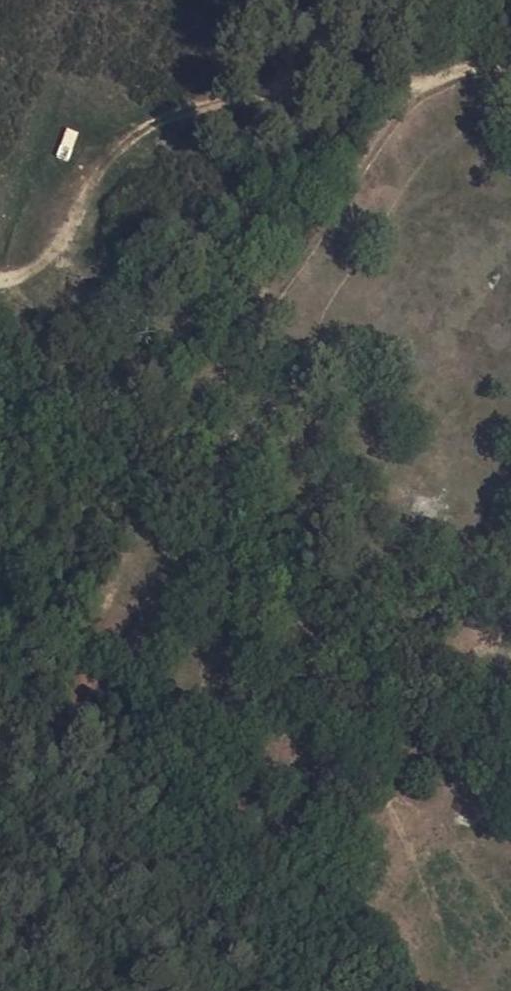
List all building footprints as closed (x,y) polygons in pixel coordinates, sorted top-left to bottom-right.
[(56,158),(69,162),(78,130),(64,127),(56,158)]
